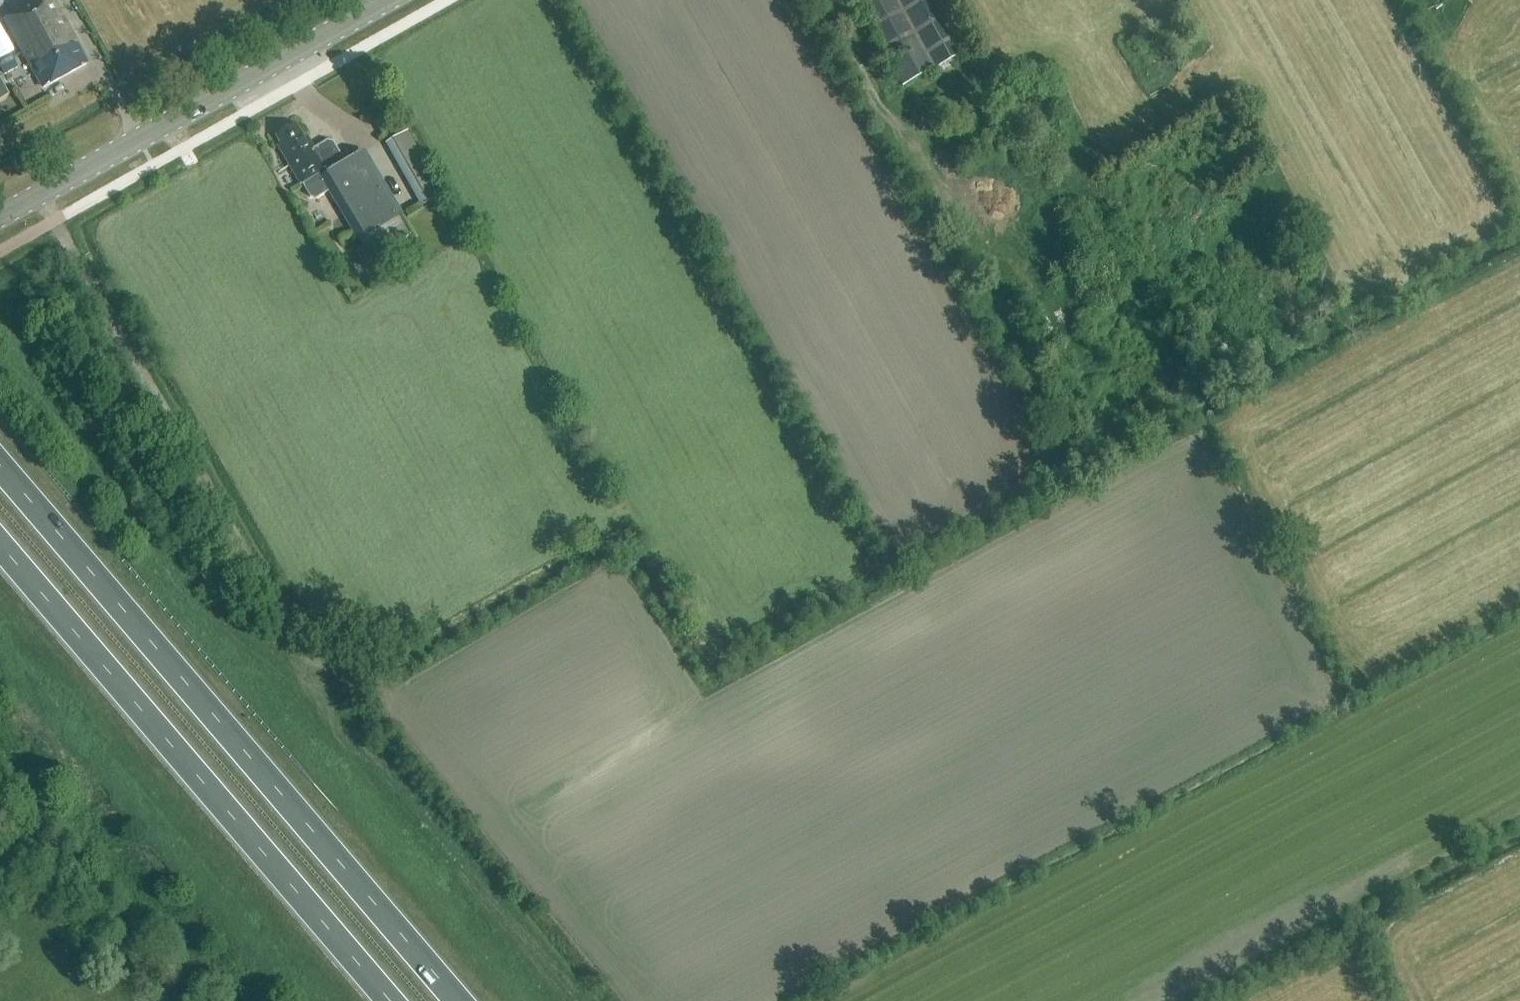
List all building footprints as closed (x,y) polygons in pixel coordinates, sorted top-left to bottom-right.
[(54,0),(36,0),(18,10),(19,12),(5,20),(40,83),(41,82),(44,87),(86,63),(81,53),(82,53),(54,0)] [(939,0),(854,0),(901,88),(967,52),(939,0)] [(0,63),(0,66),(5,75),(18,67),(12,56),(0,63)] [(413,234),(364,152),(346,163),(334,142),(327,140),(314,148),(308,137),(305,139),(297,125),(276,137),(280,145),(278,146),(301,185),(303,184),(310,197),(316,199),(329,191),(370,259),(413,234)] [(407,132),(389,142),(424,205),(443,194),(407,132)]
